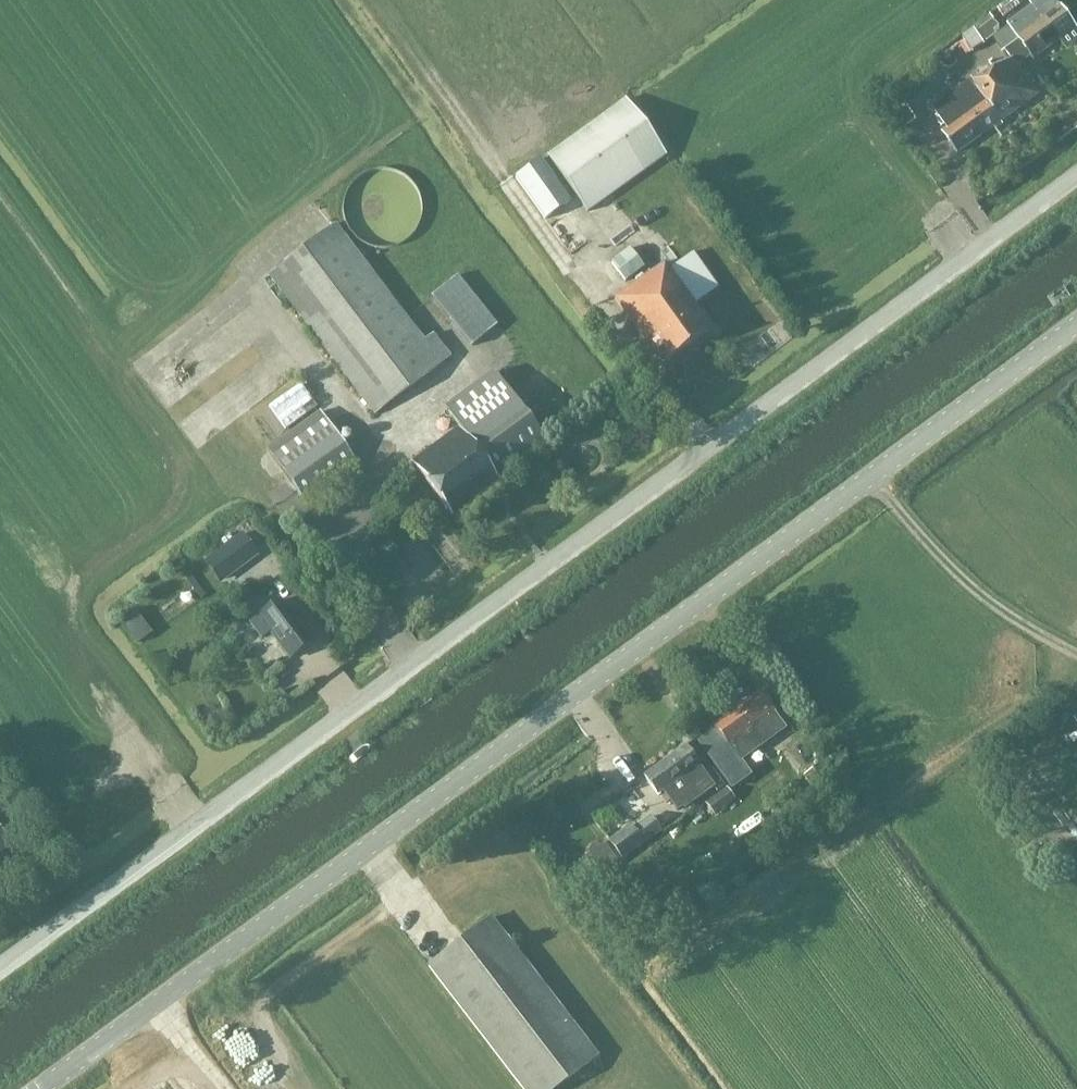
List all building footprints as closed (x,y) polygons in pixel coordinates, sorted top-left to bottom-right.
[(1004,49),(1011,58),(1017,66),(1030,56),(1032,58),(1075,26),(1076,26),(1057,0),(1027,0),(1031,5),(1007,22),(1009,25),(1019,39),(1004,49)] [(942,55),(941,59),(945,64),(949,64),(954,61),(955,56),(953,52),(948,50),(942,55)] [(971,77),(932,107),(947,127),(941,132),(956,153),(1037,93),(1017,66),(1011,58),(976,85),(971,77)] [(587,212),(666,155),(624,97),(545,155),(587,212)] [(539,157),(517,174),(546,213),(567,196),(539,157)] [(450,357),(433,332),(424,339),(335,222),(266,274),(373,414),(450,357)] [(658,242),(673,260),(697,240),(682,222),(658,242)] [(628,248),(610,262),(624,281),(643,266),(628,248)] [(660,365),(712,328),(696,304),(718,289),(691,250),(669,267),(664,260),(612,299),(660,365)] [(470,346),(496,325),(457,274),(429,296),(470,346)] [(453,423),(407,459),(451,517),(499,481),(496,477),(544,440),(493,371),(442,407),(453,423)] [(300,383),(268,406),(284,429),(316,405),(300,383)] [(319,410),(265,449),(302,499),(354,461),(319,410)] [(243,534),(208,560),(221,578),(256,552),(243,534)] [(263,637),(271,631),(292,658),(313,642),(281,601),(252,623),(263,637)] [(134,613),(121,622),(135,642),(148,633),(134,613)] [(714,728),(696,742),(698,745),(726,783),(729,787),(748,773),(739,760),(783,728),(772,712),(772,711),(758,692),(712,725),(714,728)] [(1069,711),(1076,722),(1076,705),(1069,711)] [(713,785),(683,745),(642,775),(656,795),(662,790),(675,808),(680,805),(683,808),(713,785)] [(815,796),(832,784),(819,764),(802,775),(815,796)] [(616,792),(622,808),(637,802),(630,786),(616,792)] [(725,787),(704,803),(713,814),(734,798),(725,787)] [(628,824),(606,840),(620,860),(660,832),(648,815),(631,828),(628,824)] [(587,856),(584,858),(596,876),(616,862),(604,844),(600,846),(597,845),(594,845),(591,846),(589,847),(587,850),(587,853),(587,856)] [(428,966),(523,1088),(555,1088),(597,1057),(490,919),(428,966)]
